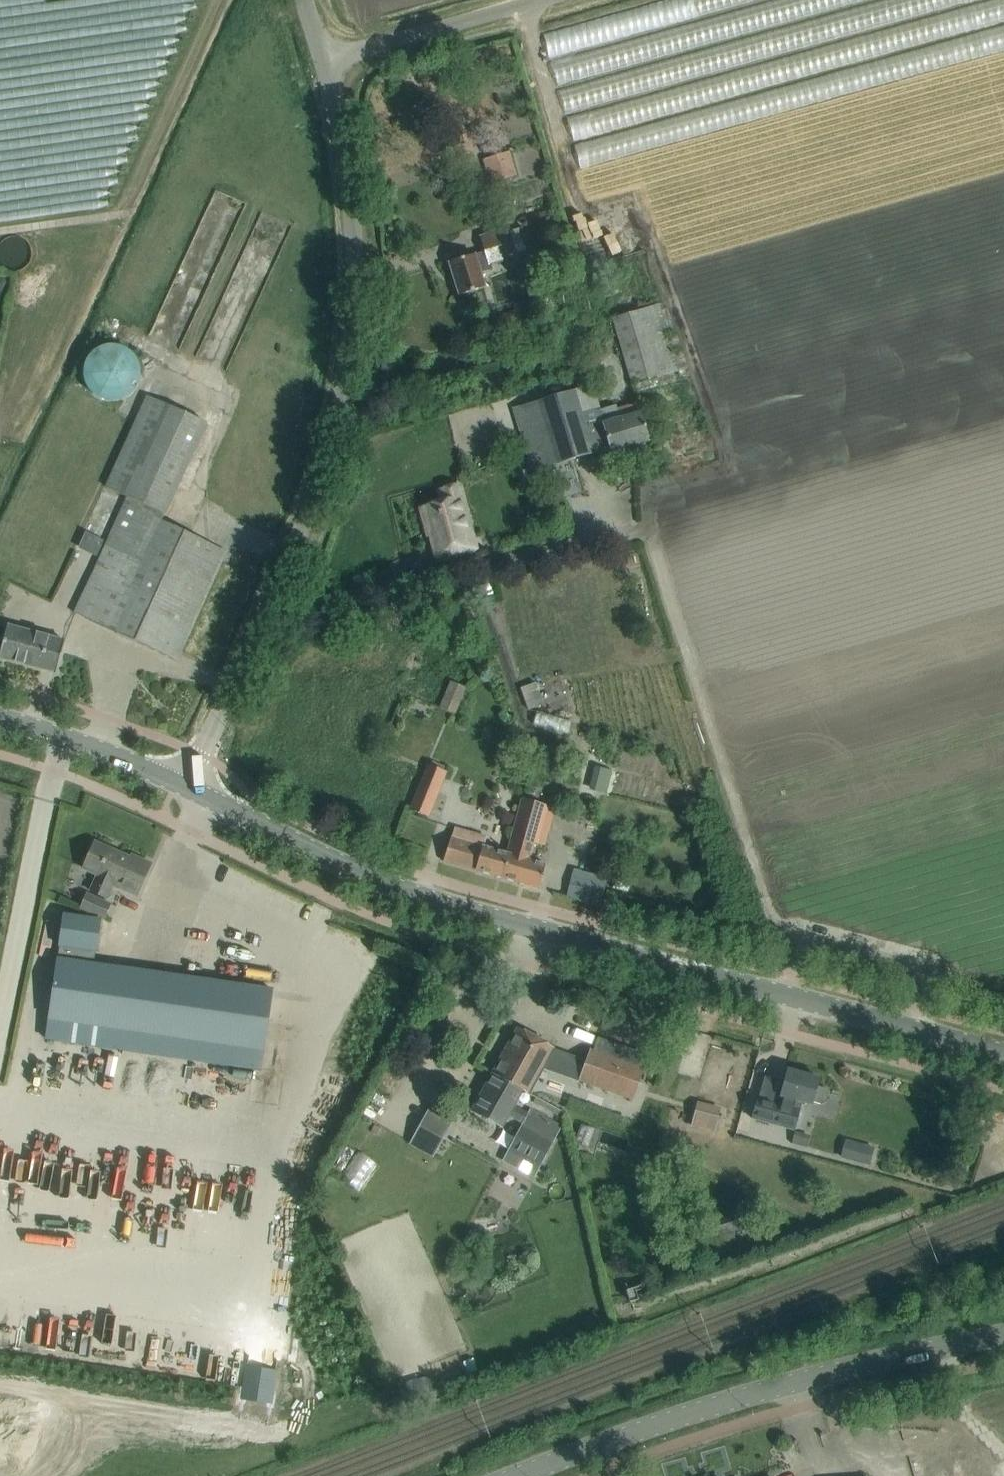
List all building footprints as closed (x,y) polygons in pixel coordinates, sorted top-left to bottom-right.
[(546,1),(569,117),(747,82),(740,46),(703,53),(700,38),(889,0),(551,0),(546,1)] [(515,178),(508,153),(493,158),(500,182),(515,178)] [(515,256),(507,229),(481,237),(485,251),(449,262),(459,295),(483,287),(479,273),(491,270),(490,264),(515,256)] [(248,334),(266,301),(247,290),(229,323),(248,334)] [(657,304),(612,318),(632,385),(678,371),(657,304)] [(89,401),(130,409),(133,391),(146,393),(152,359),(99,349),(89,401)] [(649,440),(638,401),(617,407),(616,404),(598,410),(590,385),(519,406),(537,469),(609,447),(611,452),(649,440)] [(74,613),(175,661),(224,551),(160,521),(206,422),(147,396),(106,488),(127,497),(93,573),(74,613)] [(436,561),(474,550),(474,549),(468,551),(458,516),(466,514),(458,484),(438,490),(441,501),(419,508),(427,536),(429,536),(436,561)] [(7,625),(0,650),(0,658),(55,673),(64,641),(7,625)] [(451,680),(439,709),(454,714),(465,686),(451,680)] [(527,691),(534,713),(550,707),(543,686),(527,691)] [(575,736),(577,723),(542,718),(540,731),(575,736)] [(409,809),(427,817),(445,772),(427,764),(409,809)] [(600,773),(597,787),(608,790),(611,775),(600,773)] [(506,853),(502,865),(518,870),(514,882),(515,882),(538,889),(541,881),(545,865),(527,860),(534,839),(542,804),(520,799),(511,834),(506,853)] [(452,827),(442,861),(514,882),(518,870),(502,865),(506,853),(467,842),(470,832),(452,827)] [(97,874),(89,891),(106,898),(113,882),(118,884),(116,888),(136,896),(150,863),(131,855),(129,858),(94,843),(82,868),(97,874)] [(583,904),(602,907),(606,879),(587,876),(583,904)] [(615,881),(613,889),(627,893),(629,884),(615,881)] [(103,920),(110,904),(85,893),(79,909),(103,920)] [(260,1067),(270,990),(54,961),(44,1038),(260,1067)] [(517,1028),(492,1074),(521,1090),(528,1094),(553,1048),(517,1028)] [(589,1049),(578,1080),(632,1099),(643,1068),(589,1049)] [(756,1097),(751,1119),(789,1130),(793,1113),(791,1112),(794,1101),(810,1105),(811,1101),(821,1104),(826,1102),(829,1092),(826,1088),(816,1086),(818,1078),(787,1070),(780,1096),(783,1097),(781,1104),(756,1097)] [(492,1074),(471,1110),(501,1127),(507,1116),(521,1123),(527,1113),(513,1105),(521,1090),(492,1074)] [(713,1132),(719,1107),(697,1101),(690,1126),(713,1132)] [(521,1123),(506,1152),(538,1169),(560,1128),(528,1111),(527,1113),(521,1123)] [(447,1129),(424,1116),(407,1147),(430,1159),(447,1129)] [(844,1145),(841,1157),(868,1164),(872,1149),(855,1144),(854,1148),(844,1145)] [(371,1200),(389,1168),(360,1152),(341,1184),(371,1200)] [(26,1180),(30,1162),(9,1157),(4,1175),(26,1180)]
